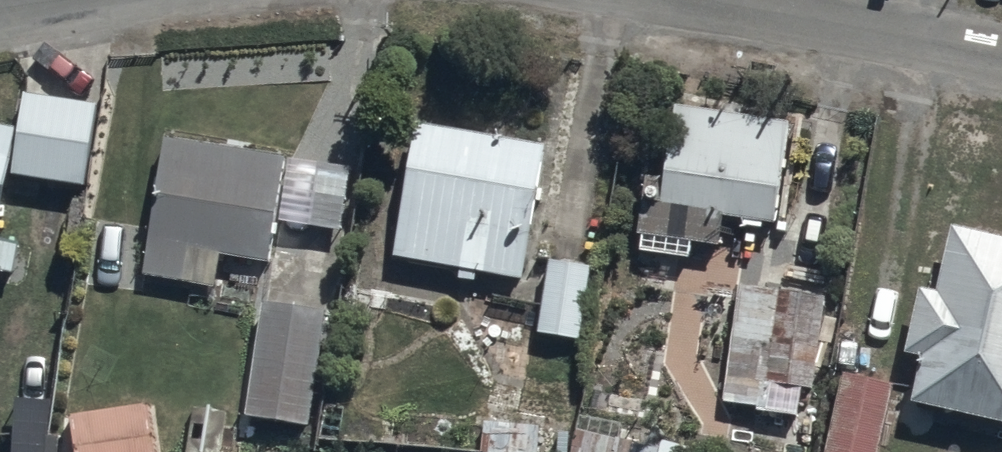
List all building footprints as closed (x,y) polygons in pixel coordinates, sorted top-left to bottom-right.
[(5,175),(84,187),(94,106),(19,95),(14,129),(0,127),(0,203),(5,175)] [(789,121),(670,104),(661,165),(648,163),(635,252),(690,260),(692,243),(717,246),(721,219),(774,226),(789,121)] [(543,143),(412,120),(391,259),(519,281),(543,143)] [(283,155),(161,137),(141,278),(213,288),(217,258),(267,266),(283,155)] [(948,227),(933,293),(917,289),(902,352),(920,356),(909,400),(1001,422),(1001,239),(948,227)] [(10,288),(17,241),(0,238),(0,286),(10,288)] [(535,333),(552,336),(577,339),(587,277),(589,265),(546,259),(535,333)] [(805,387),(813,388),(824,299),(734,289),(728,341),(720,403),(801,413),(805,387)] [(322,311),(261,302),(244,415),(305,425),(322,311)] [(831,451),(890,451),(904,384),(851,373),(831,451)] [(190,407),(185,451),(240,451),(241,441),(222,440),(226,404),(214,402),(213,409),(190,407)] [(104,428),(110,451),(178,451),(167,412),(104,428)] [(478,451),(489,451),(535,451),(537,421),(480,419),(478,451)]
